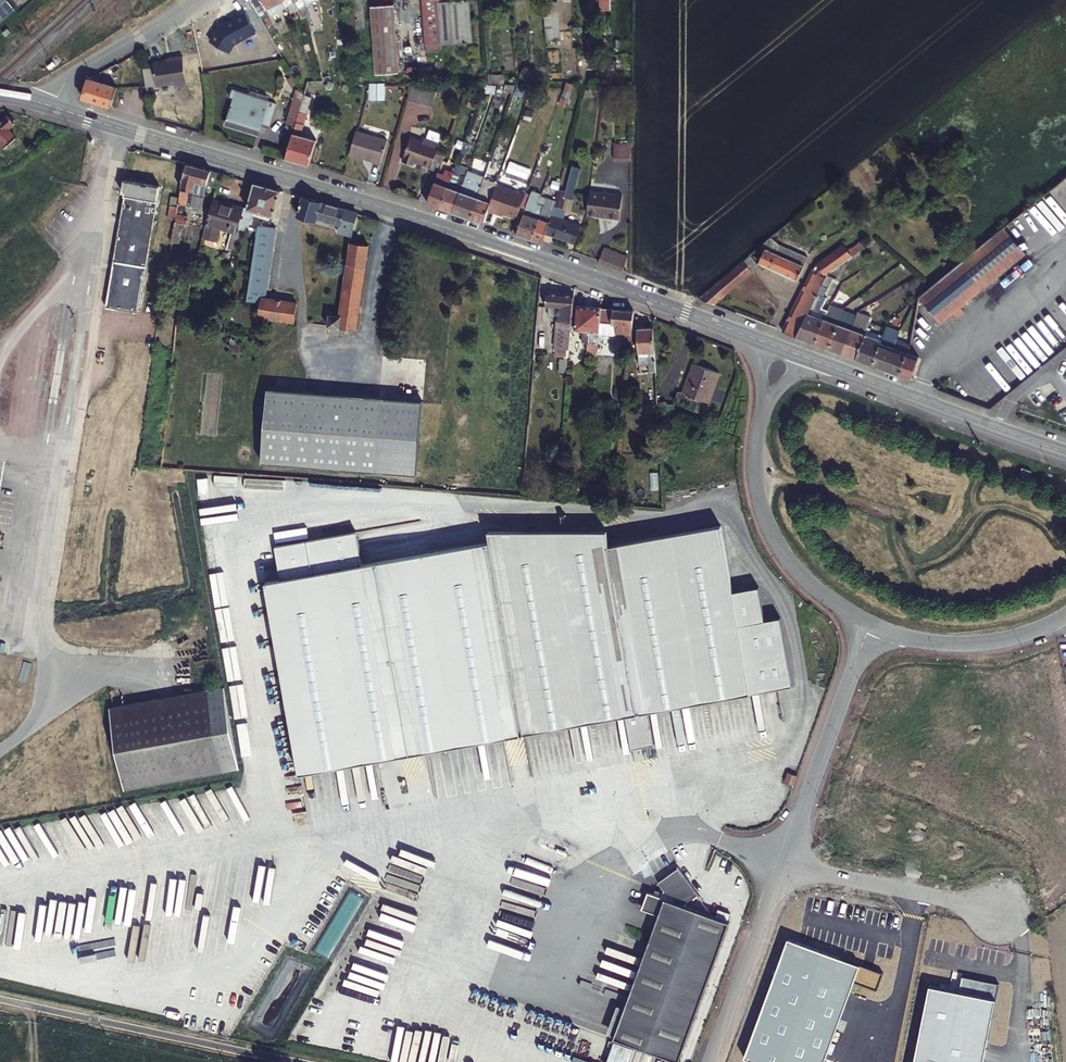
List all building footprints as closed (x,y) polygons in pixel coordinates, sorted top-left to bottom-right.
[(14,8),(7,0),(0,0),(0,21),(14,8)] [(362,18),(361,0),(348,0),(349,19),(362,18)] [(436,0),(421,0),(424,46),(439,45),(439,44),(436,0)] [(439,44),(468,42),(466,0),(448,1),(448,0),(436,0),(439,44)] [(290,12),(300,9),(298,1),(288,4),(290,12)] [(395,73),(391,6),(370,7),(374,74),(395,73)] [(558,6),(543,7),(545,46),(559,45),(558,6)] [(275,11),(269,14),(274,23),(280,19),(275,11)] [(231,51),(235,45),(257,34),(246,12),(220,25),(211,39),(231,51)] [(439,45),(424,46),(424,54),(440,53),(439,45)] [(185,65),(175,66),(175,70),(143,74),(147,96),(176,92),(177,95),(189,94),(185,65)] [(84,99),(111,107),(117,84),(91,78),(84,99)] [(385,82),(369,82),(369,99),(385,99),(385,82)] [(436,90),(411,82),(407,99),(431,106),(436,90)] [(568,107),(573,84),(564,82),(559,105),(568,107)] [(308,83),(305,91),(318,95),(321,87),(308,83)] [(300,85),(293,106),(301,108),(304,99),(305,95),(300,85)] [(248,100),(251,93),(233,88),(231,95),(235,96),(228,119),(242,124),(243,121),(260,126),(261,122),(270,125),(277,103),(268,101),(266,106),(248,100)] [(304,99),(301,108),(286,157),(310,164),(317,140),(308,137),(312,127),(304,124),(311,101),(304,99)] [(304,124),(312,127),(319,104),(311,101),(304,124)] [(0,123),(0,139),(5,145),(15,137),(7,127),(14,121),(9,116),(0,123)] [(433,158),(437,147),(434,146),(438,133),(425,129),(421,141),(409,136),(401,162),(411,165),(412,162),(430,168),(433,158)] [(387,138),(355,130),(349,152),(372,158),(371,161),(380,163),(387,138)] [(33,152),(47,140),(44,136),(30,147),(33,152)] [(630,160),(630,142),(613,142),(613,160),(630,160)] [(445,150),(437,147),(433,158),(442,160),(445,150)] [(442,160),(455,165),(458,154),(445,150),(442,160)] [(467,174),(466,177),(454,213),(471,219),(478,199),(480,190),(483,181),(488,165),(479,162),(474,176),(467,174)] [(217,174),(183,164),(171,239),(180,240),(183,223),(186,224),(190,200),(205,203),(207,190),(213,191),(217,174)] [(439,168),(434,184),(442,187),(448,171),(439,168)] [(428,204),(441,208),(447,188),(453,172),(448,171),(442,187),(434,184),(428,204)] [(454,213),(466,177),(459,174),(454,190),(447,188),(441,208),(454,213)] [(1045,199),(1065,223),(1065,180),(1045,199)] [(161,187),(125,181),(122,195),(125,196),(106,306),(139,311),(161,187)] [(490,183),(483,181),(480,190),(487,192),(490,183)] [(492,204),(489,211),(499,214),(500,212),(519,218),(528,191),(499,181),(492,204)] [(247,210),(243,209),(242,212),(238,235),(243,236),(244,232),(246,232),(251,211),(270,215),(275,191),(252,184),(247,210)] [(585,216),(606,218),(607,193),(588,190),(585,216)] [(533,192),(518,235),(529,239),(532,240),(539,219),(543,205),(540,204),(543,195),(533,192)] [(618,194),(607,193),(606,218),(615,219),(618,194)] [(361,217),(303,199),(298,217),(319,223),(320,220),(343,226),(341,233),(354,236),(361,217)] [(478,199),(471,219),(485,224),(489,211),(492,204),(478,199)] [(242,212),(211,206),(207,229),(238,235),(242,212)] [(516,237),(522,217),(520,216),(513,236),(516,237)] [(547,234),(574,245),(580,227),(553,216),(547,234)] [(532,240),(542,243),(549,222),(539,219),(532,240)] [(1005,227),(919,297),(940,323),(1026,254),(1005,227)] [(266,303),(275,232),(257,229),(248,301),(263,303),(266,303)] [(816,265),(825,275),(866,242),(861,236),(849,245),(845,241),(816,265)] [(764,239),(742,257),(795,280),(805,257),(764,239)] [(325,330),(353,334),(366,245),(352,244),(348,270),(344,270),(337,321),(327,320),(325,330)] [(623,256),(601,248),(598,263),(619,271),(623,256)] [(750,272),(740,259),(693,298),(710,305),(750,272)] [(813,298),(825,275),(812,269),(780,332),(794,337),(813,298)] [(568,351),(573,296),(546,294),(545,309),(558,310),(555,350),(568,351)] [(794,337),(812,344),(821,319),(817,318),(822,307),(816,305),(818,300),(813,298),(794,337)] [(263,322),(297,327),(300,308),(266,303),(263,322)] [(600,327),(601,311),(576,309),(574,332),(589,334),(587,353),(597,354),(600,327)] [(633,314),(601,311),(600,327),(616,328),(615,338),(622,339),(620,354),(630,354),(633,314)] [(826,349),(834,325),(821,319),(812,344),(826,349)] [(852,360),(868,365),(877,342),(873,340),(876,332),(871,329),(872,327),(865,324),(861,335),(852,360)] [(826,349),(838,354),(847,330),(834,325),(826,349)] [(847,330),(838,354),(852,360),(861,335),(847,330)] [(648,366),(648,374),(654,374),(653,332),(637,332),(638,366),(648,366)] [(877,342),(868,365),(881,370),(892,343),(879,338),(877,342)] [(892,343),(881,370),(894,375),(906,343),(893,339),(892,343)] [(907,380),(914,362),(907,359),(911,345),(908,344),(906,343),(894,375),(907,380)] [(920,348),(911,345),(907,359),(914,362),(920,348)] [(719,377),(693,366),(682,394),(678,393),(675,401),(688,406),(691,398),(708,404),(719,377)] [(544,371),(534,371),(533,395),(543,395),(544,371)] [(385,402),(270,393),(264,466),(379,475),(385,402)] [(1017,467),(1010,464),(1007,472),(1014,475),(1017,467)] [(1002,506),(1007,491),(991,485),(986,500),(1002,506)] [(602,532),(485,532),(487,543),(521,734),(622,716),(628,748),(650,744),(644,712),(747,694),(789,686),(776,619),(761,621),(756,588),(728,593),(717,527),(604,547),(602,532)] [(298,774),(521,734),(487,543),(263,583),(298,774)] [(228,679),(112,697),(125,779),(241,761),(228,679)] [(789,686),(747,694),(752,725),(794,718),(789,686)] [(781,775),(791,778),(794,768),(785,765),(781,775)] [(606,1026),(672,1051),(724,910),(679,896),(678,895),(690,888),(673,860),(652,873),(657,881),(655,886),(641,881),(636,897),(652,903),(618,996),(607,1024),(606,1026)] [(762,1061),(823,1061),(854,979),(859,981),(858,983),(876,990),(882,974),(788,938),(744,1055),(762,1061)] [(998,985),(963,978),(960,992),(929,986),(915,1061),(983,1061),(998,985)] [(618,996),(610,993),(600,1021),(607,1024),(618,996)]
